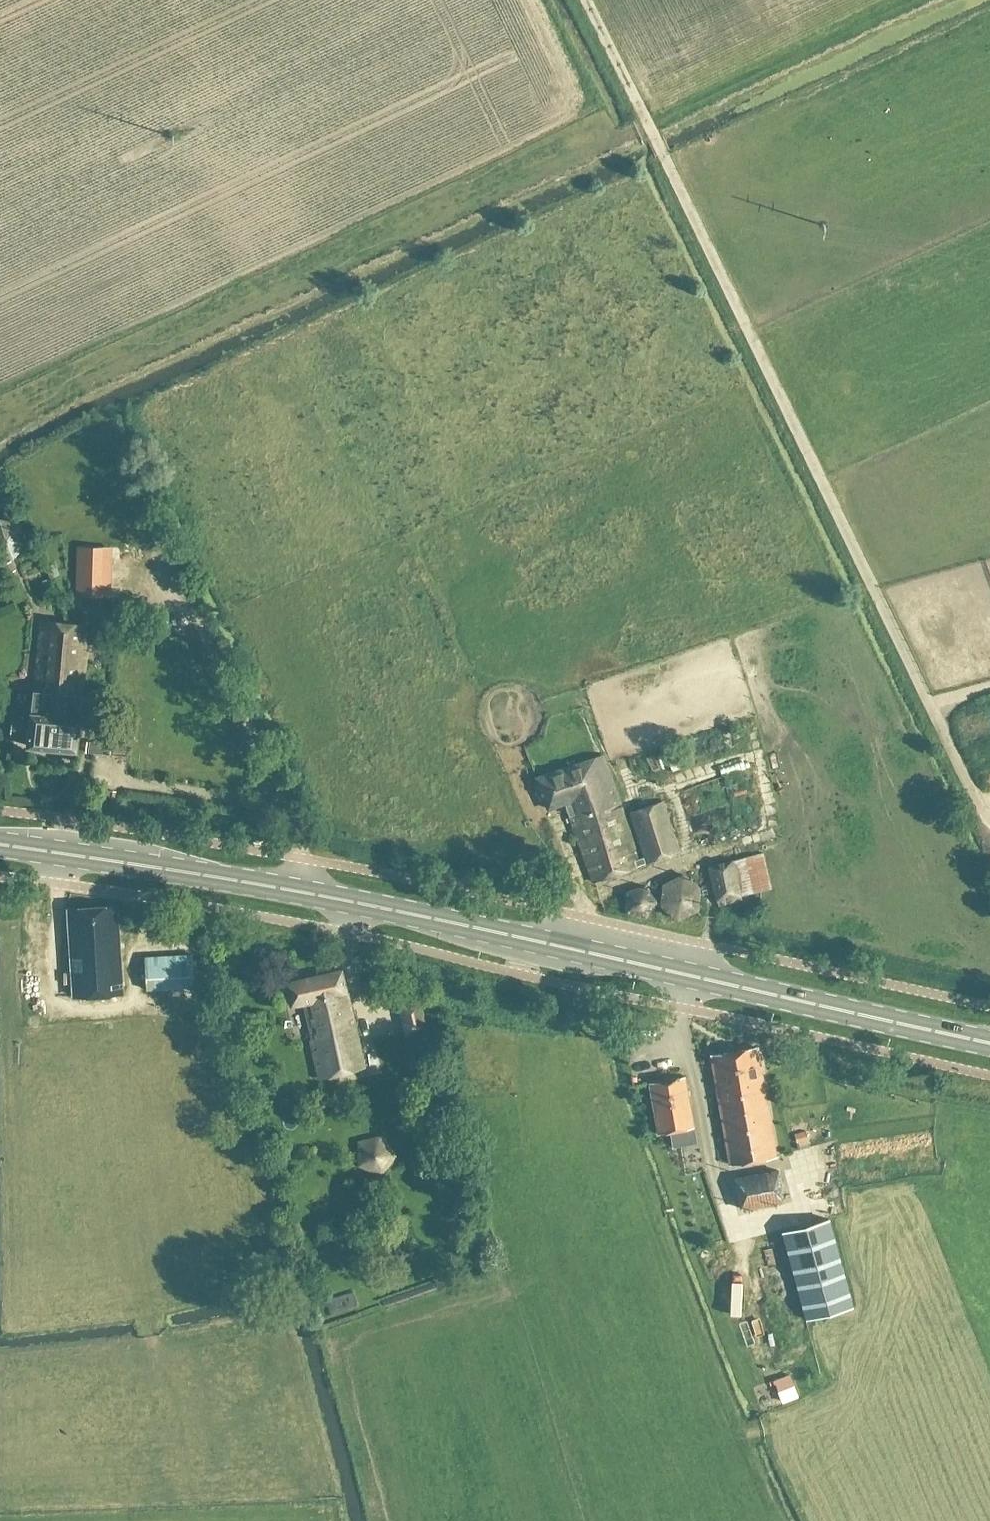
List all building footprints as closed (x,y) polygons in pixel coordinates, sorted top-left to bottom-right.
[(12,557),(26,541),(18,520),(0,518),(0,555),(12,557)] [(145,597),(147,549),(77,548),(76,596),(145,597)] [(57,693),(64,622),(40,620),(31,711),(30,711),(29,720),(12,719),(10,736),(27,737),(26,745),(48,747),(49,732),(56,733),(58,713),(52,713),(54,693),(57,693)] [(89,625),(64,622),(57,693),(54,693),(52,713),(58,713),(56,733),(49,732),(48,747),(76,750),(79,716),(89,625)] [(113,687),(95,686),(94,707),(110,708),(113,687)] [(669,758),(678,755),(672,736),(663,740),(669,758)] [(642,857),(636,859),(611,782),(602,755),(535,777),(548,808),(564,802),(593,881),(644,863),(642,857)] [(712,813),(732,806),(728,794),(737,790),(729,768),(706,777),(714,799),(708,801),(712,813)] [(647,862),(679,851),(662,800),(630,811),(647,862)] [(770,889),(763,853),(708,865),(717,904),(740,899),(739,896),(770,889)] [(684,872),(661,883),(660,904),(678,918),(699,909),(700,886),(684,872)] [(644,884),(624,891),(626,913),(645,917),(656,900),(644,884)] [(91,906),(97,994),(120,992),(117,938),(115,905),(91,906)] [(73,995),(97,994),(91,906),(67,908),(73,995)] [(45,965),(54,964),(50,942),(41,944),(45,965)] [(192,954),(128,958),(130,991),(194,987),(192,954)] [(308,1028),(352,1018),(341,969),(285,982),(290,1005),(302,1002),(308,1028)] [(406,1035),(427,1031),(419,999),(398,1002),(406,1035)] [(352,1018),(308,1028),(319,1077),(364,1067),(352,1018)] [(730,1164),(775,1156),(756,1046),(711,1055),(730,1164)] [(693,1128),(684,1076),(648,1082),(657,1134),(693,1128)] [(733,1177),(739,1210),(784,1202),(778,1169),(733,1177)] [(852,1306),(828,1218),(781,1231),(805,1319),(852,1306)] [(791,1356),(810,1352),(808,1342),(789,1346),(791,1356)] [(797,1395),(789,1374),(774,1380),(782,1401),(797,1395)]
